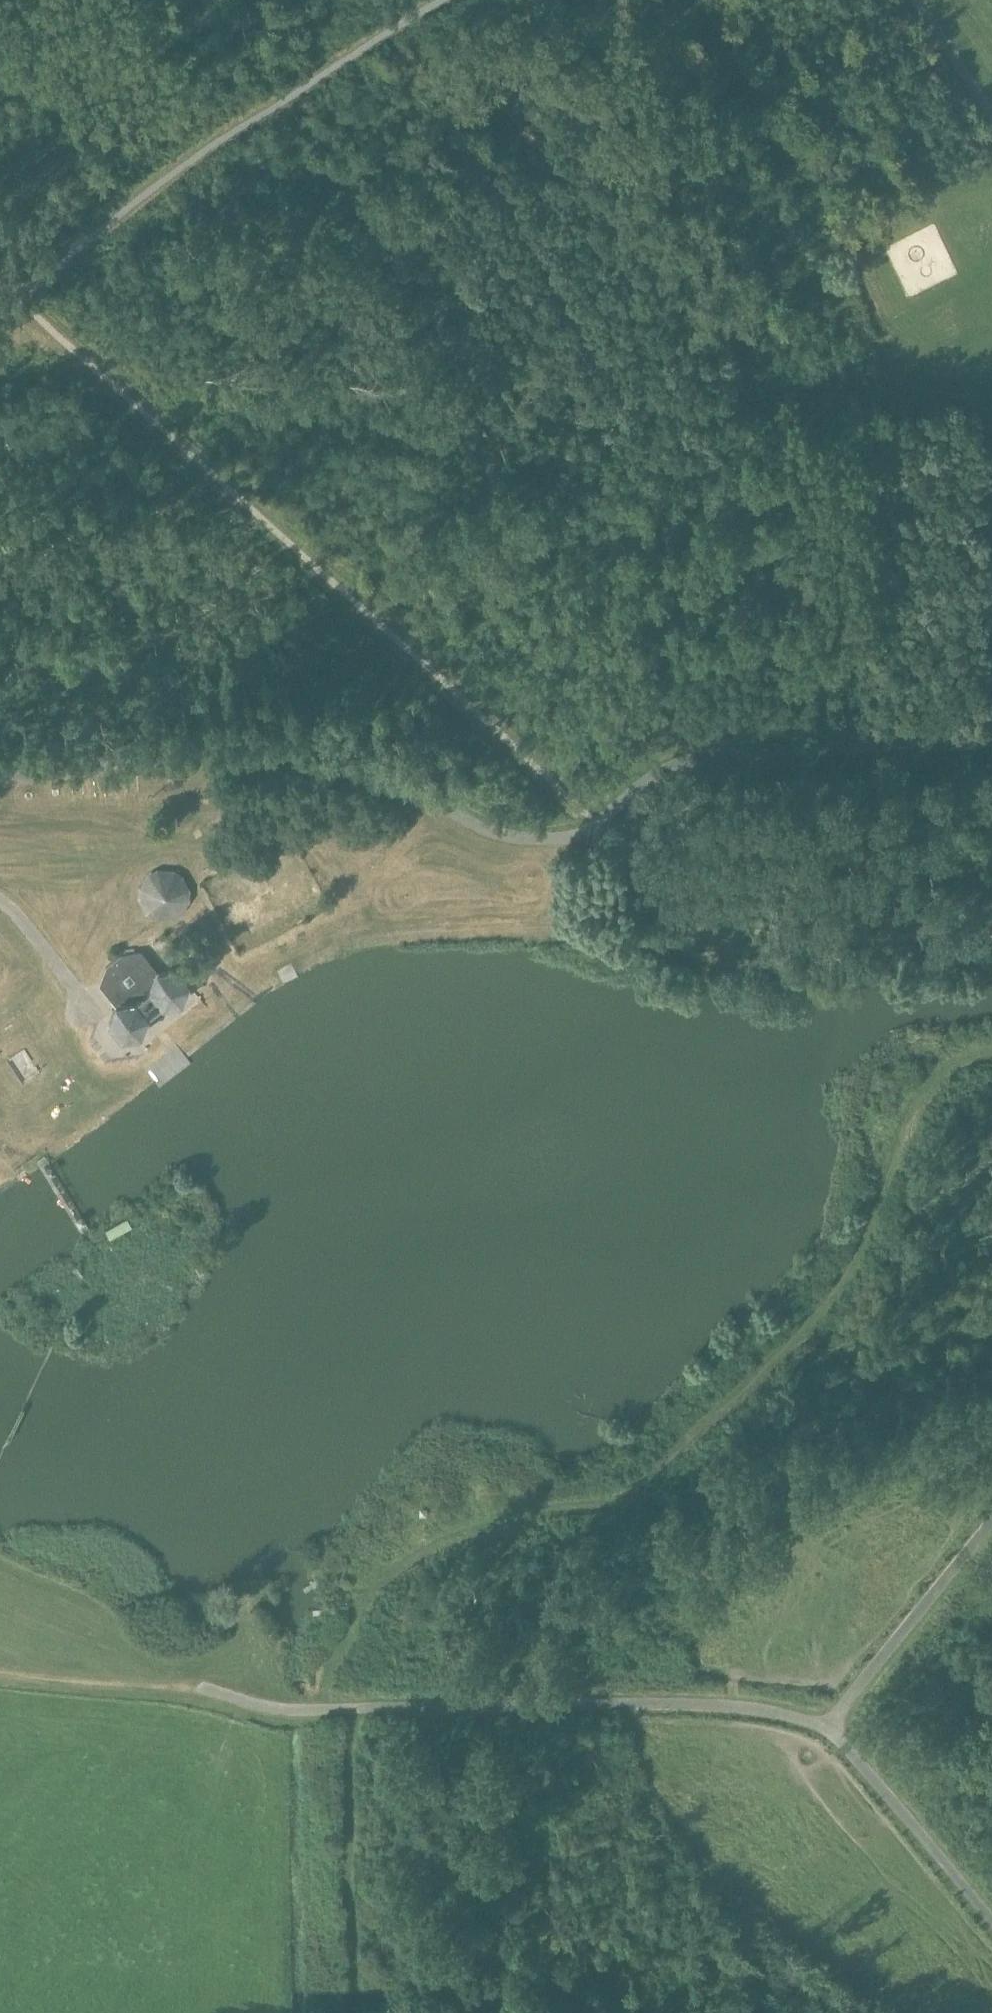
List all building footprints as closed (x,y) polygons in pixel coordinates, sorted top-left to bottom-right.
[(192,897),(192,896),(191,888),(189,884),(186,880),(183,877),(178,874),(169,871),(165,871),(159,872),(154,875),(150,878),(147,881),(144,886),(142,891),(142,895),(142,900),(143,904),(145,908),(148,913),(152,917),(156,919),(162,921),(165,922),(171,921),(176,920),(184,916),(187,912),(190,907),(192,903),(192,897)] [(142,951),(127,953),(123,953),(107,966),(100,984),(116,1005),(135,1002),(150,989),(161,1001),(163,1003),(181,1000),(188,982),(176,967),(157,971),(142,951)] [(135,1002),(116,1005),(110,1022),(122,1038),(141,1034),(147,1016),(145,1014),(161,1001),(150,989),(135,1002)] [(23,1048),(9,1058),(23,1077),(37,1066),(23,1048)]
